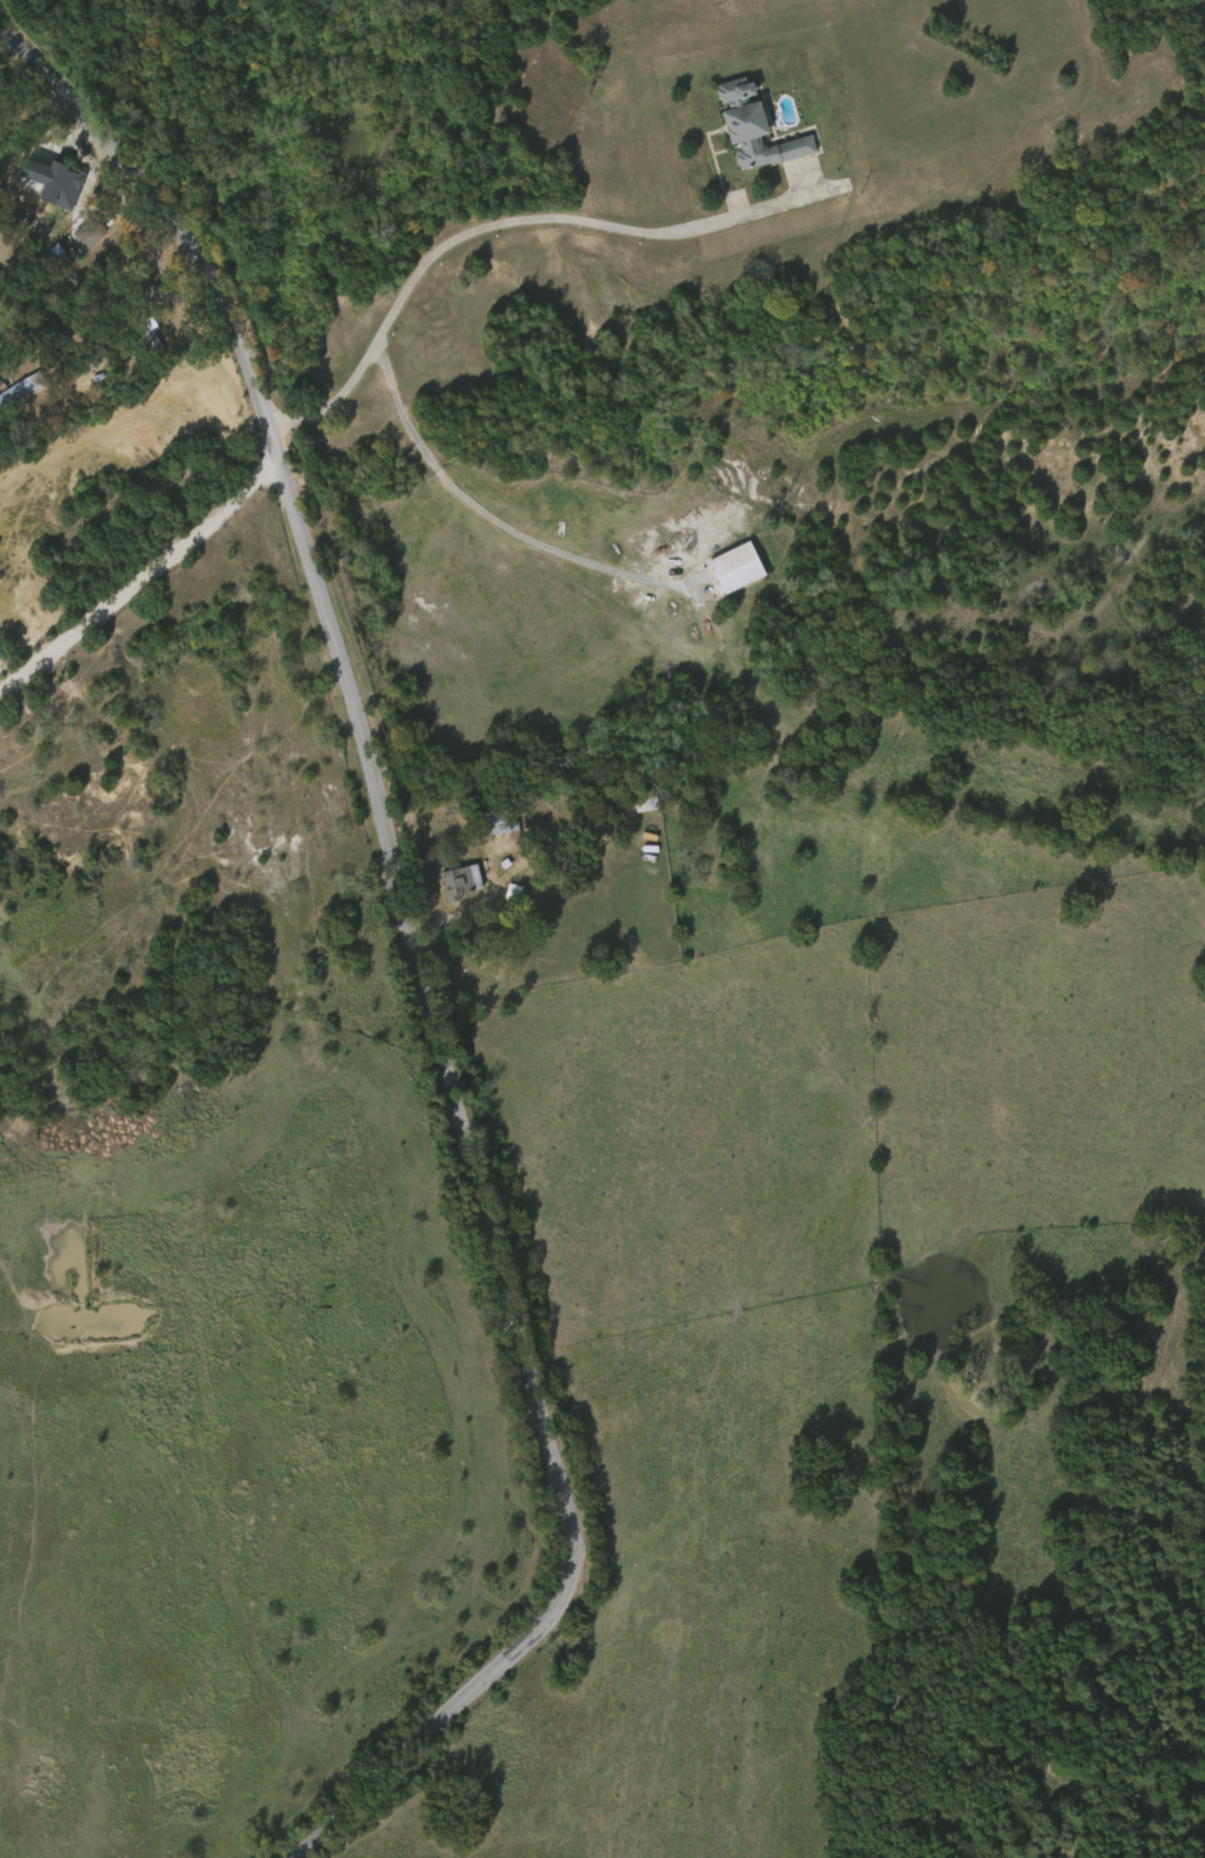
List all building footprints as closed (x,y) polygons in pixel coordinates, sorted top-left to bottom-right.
[(742,77),(743,81),(746,81),(749,94),(743,95),(745,102),(753,100),(763,132),(756,135),(758,145),(763,143),(764,147),(808,134),(814,152),(768,165),(766,163),(756,166),(756,164),(737,170),(736,165),(732,166),(730,155),(732,154),(731,151),(736,149),(734,141),(724,143),(719,130),(722,130),(720,124),(718,125),(714,111),(724,108),(722,102),(718,103),(717,98),(713,100),(711,89),(713,89),(712,85),(742,77)] [(13,100),(0,109),(0,80),(13,100)] [(92,179),(84,200),(79,198),(73,213),(53,204),(58,191),(52,188),(57,176),(63,179),(68,169),(92,179)] [(72,181),(53,174),(39,211),(59,218),(72,181)] [(103,237),(90,249),(75,232),(95,215),(109,232),(103,237)] [(60,239),(75,255),(94,238),(79,221),(60,239)] [(148,357),(142,337),(145,336),(141,324),(130,328),(139,360),(148,357)] [(46,380),(0,408),(0,393),(39,369),(46,380)] [(765,574),(725,594),(709,559),(749,539),(765,574)] [(657,810),(635,812),(633,791),(655,788),(657,810)] [(516,834),(486,838),(482,814),(519,809),(521,829),(516,831),(516,834)] [(480,878),(481,886),(459,893),(460,900),(447,902),(442,886),(441,886),(439,871),(476,862),(480,878)]
